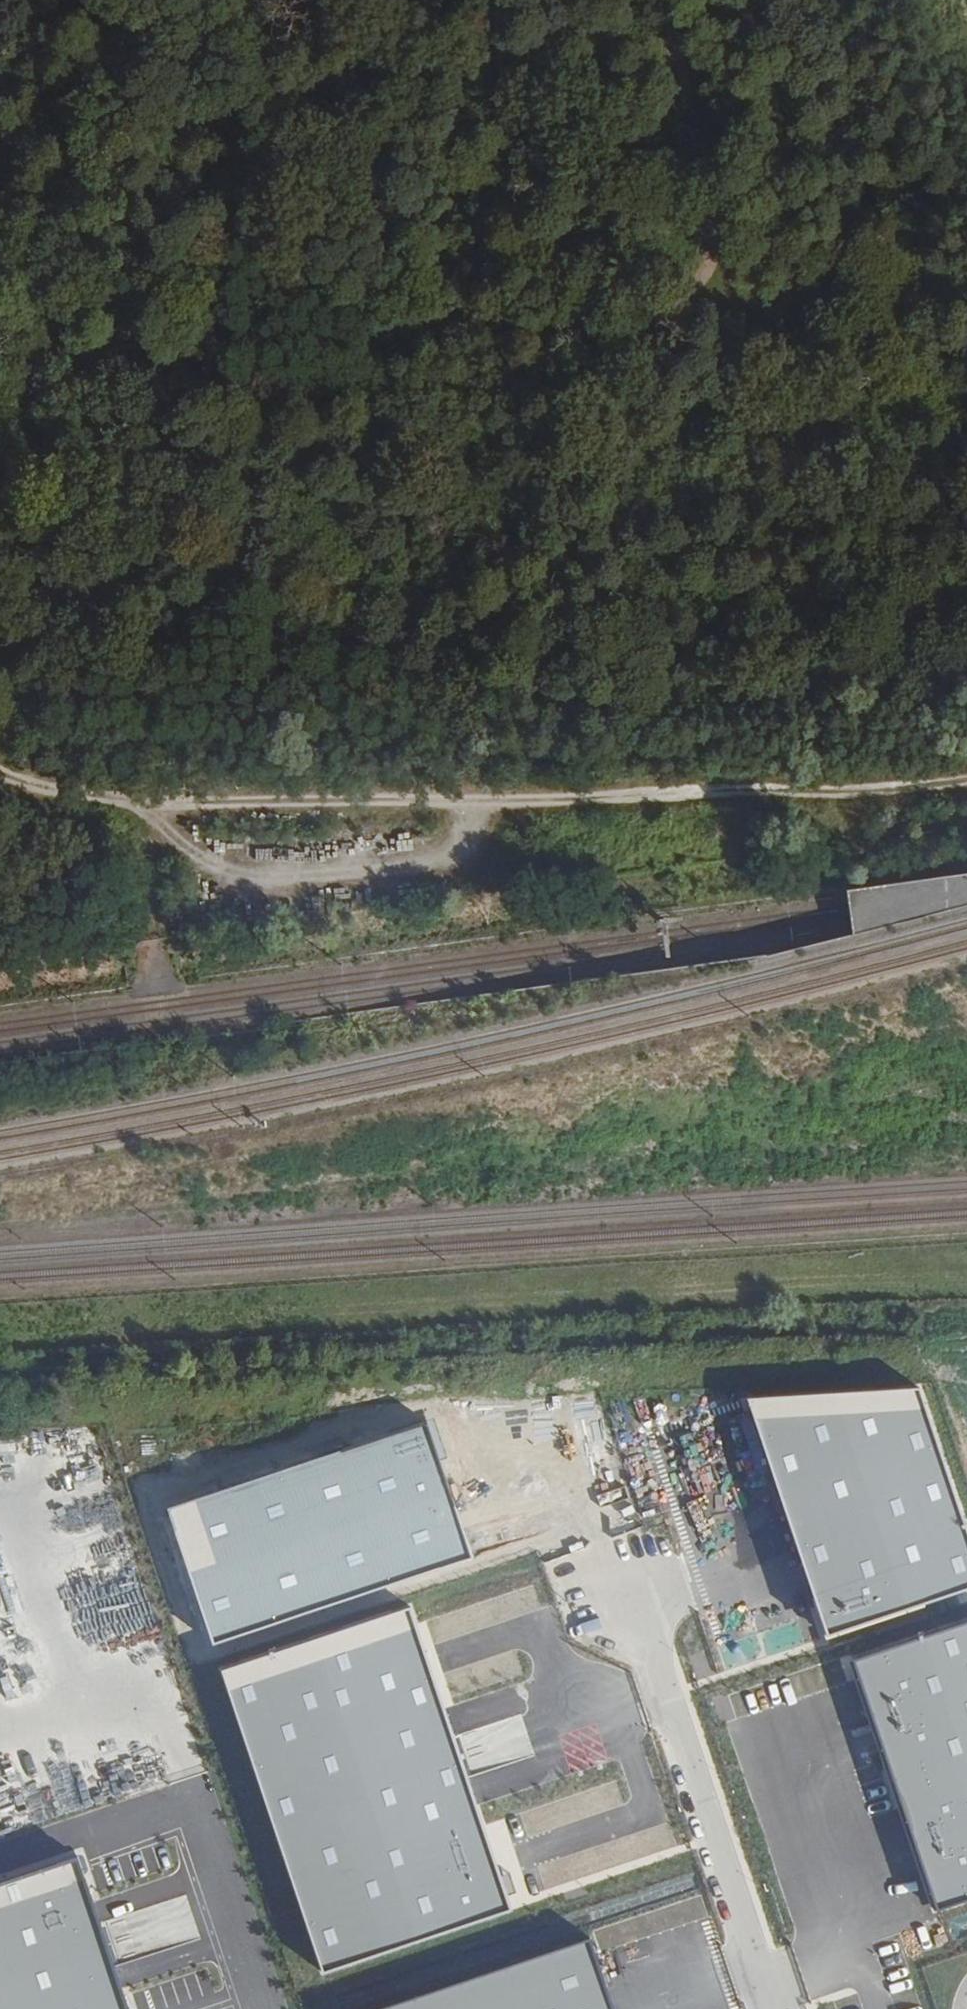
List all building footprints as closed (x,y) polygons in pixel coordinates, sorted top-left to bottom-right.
[(747,1396),(828,1638),(966,1591),(966,1526),(920,1388),(747,1396)] [(434,1419),(423,1422),(436,1461),(446,1458),(434,1419)] [(423,1422),(167,1508),(213,1643),(469,1557),(436,1461),(423,1422)] [(61,1568),(69,1591),(99,1581),(91,1557),(61,1568)] [(114,1580),(77,1591),(102,1675),(140,1664),(114,1580)] [(408,1608),(222,1670),(322,1971),(508,1910),(408,1608)] [(852,1657),(936,1909),(966,1899),(966,1619),(852,1657)] [(0,1867),(0,2008),(137,2008),(82,1839),(0,1867)] [(384,2008),(609,2008),(587,1942),(384,2008)]
